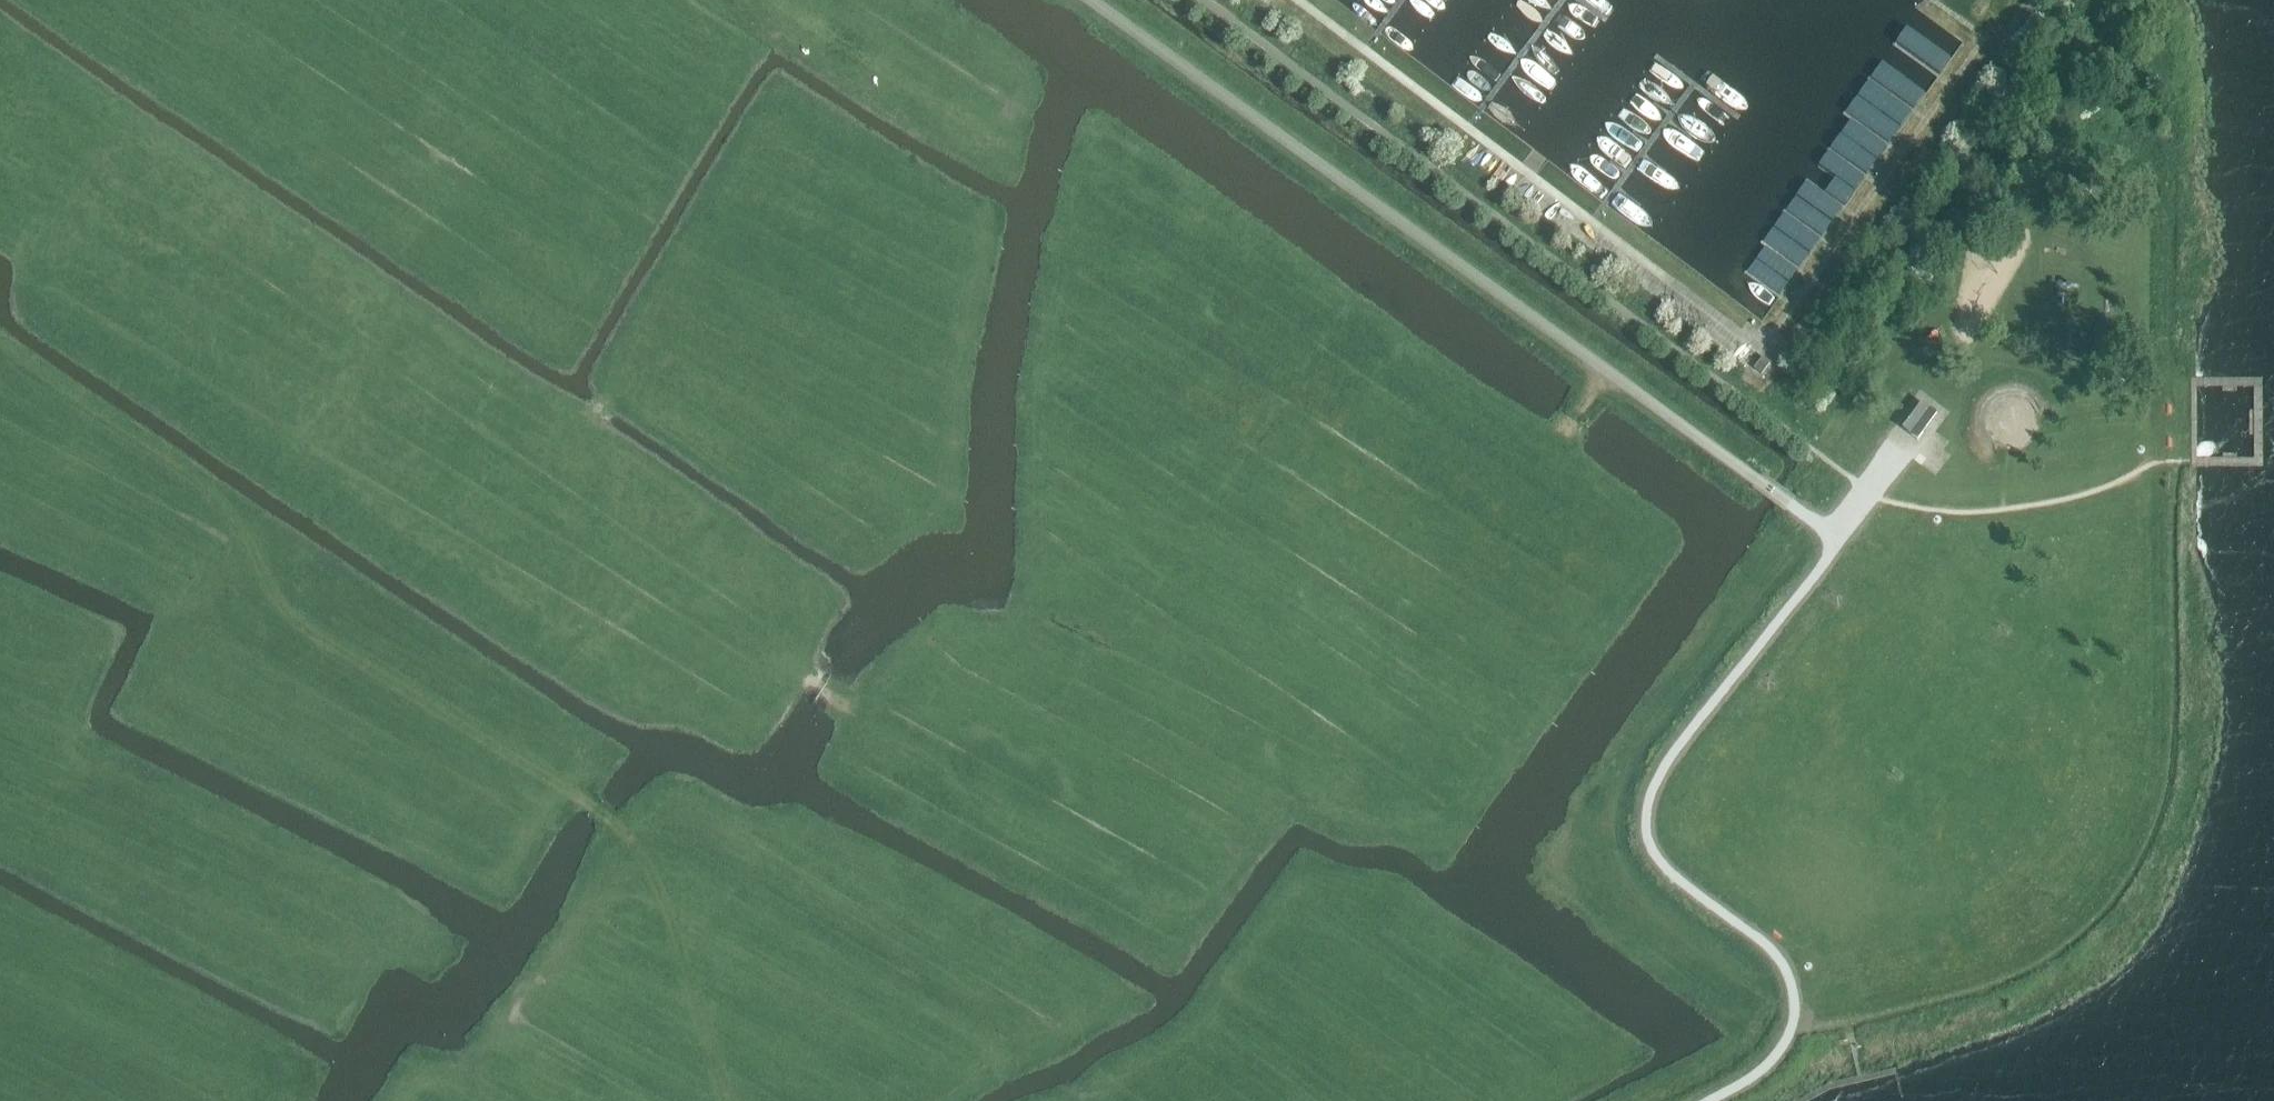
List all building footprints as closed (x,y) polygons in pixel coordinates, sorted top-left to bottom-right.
[(1763,357),(1754,368),(1762,374),(1771,363),(1763,357)] [(1922,403),(1902,429),(1918,440),(1937,414),(1922,403)]
